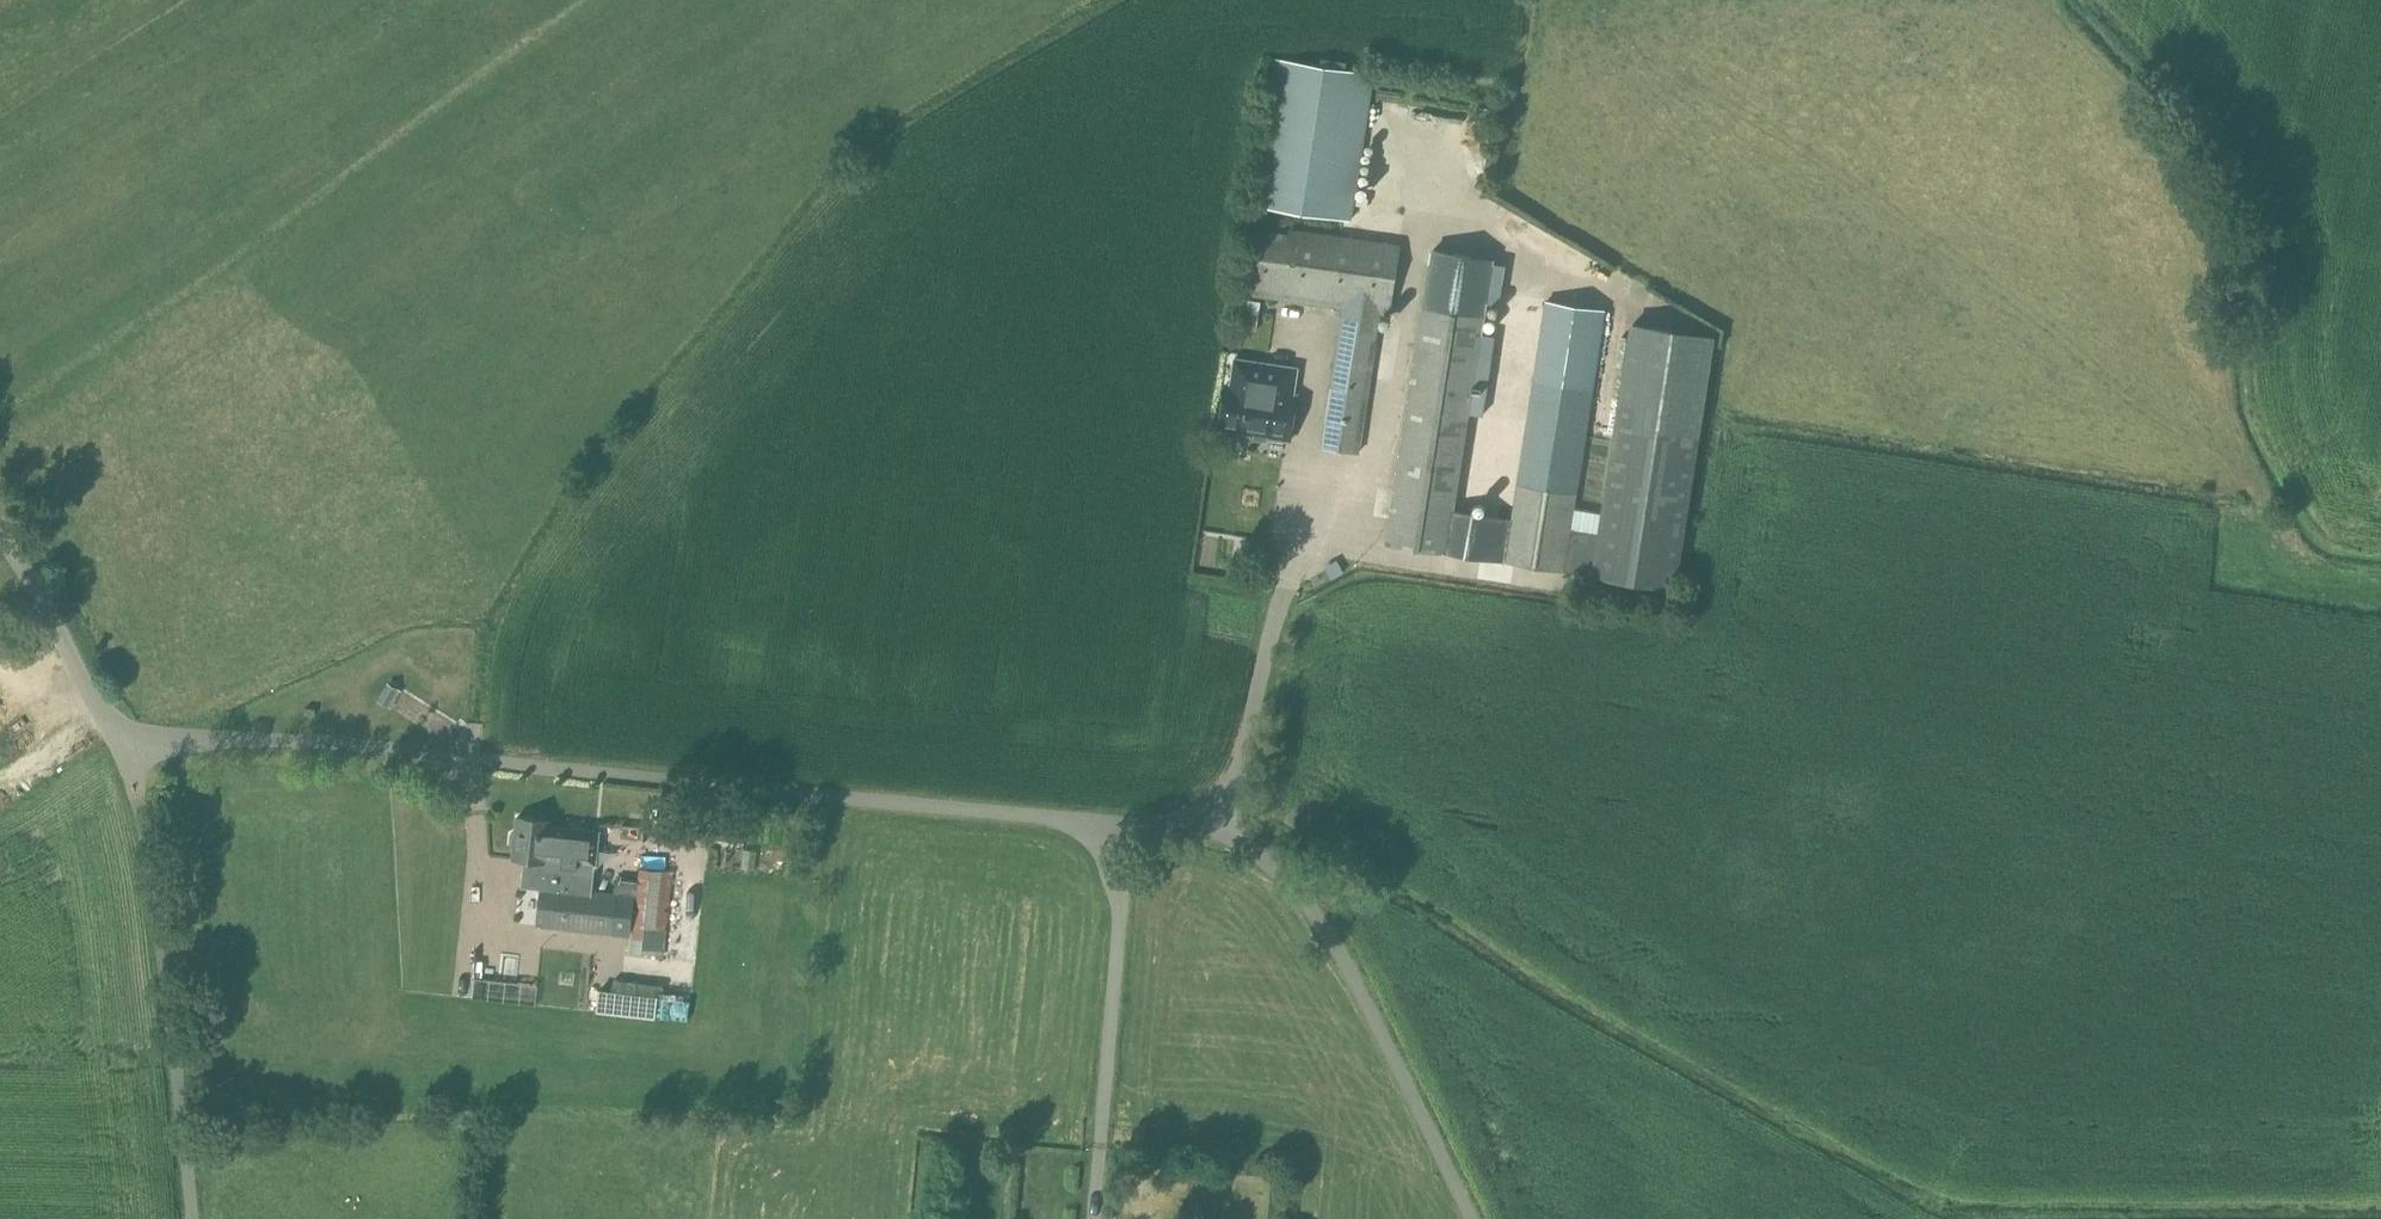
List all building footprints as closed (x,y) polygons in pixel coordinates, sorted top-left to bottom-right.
[(1277,59),(1255,204),(1352,219),(1374,73),(1277,59)] [(1319,448),(1362,455),(1385,307),(1391,308),(1401,245),(1294,229),(1293,234),(1252,228),(1243,286),(1342,301),(1319,448)] [(1487,292),(1492,259),(1434,250),(1429,283),(1388,543),(1565,570),(1605,310),(1546,301),(1513,519),(1454,510),(1487,292)] [(1715,332),(1633,320),(1594,575),(1674,587),(1698,436),(1715,332)] [(1298,395),(1259,389),(1263,364),(1236,359),(1232,385),(1227,385),(1219,430),(1291,441),(1298,395)] [(389,682),(378,700),(392,709),(403,691),(389,682)] [(8,784),(2,770),(0,771),(0,788),(8,784)] [(513,834),(512,844),(516,848),(515,859),(531,861),(530,872),(529,885),(543,887),(560,888),(595,892),(596,876),(601,832),(552,827),(553,821),(519,817),(518,831),(513,834)] [(632,936),(631,951),(665,955),(669,914),(674,871),(639,866),(636,896),(632,936)] [(543,887),(539,926),(612,934),(632,936),(636,896),(616,894),(595,892),(560,888),(543,887)] [(530,1000),(581,1001),(582,947),(531,946),(530,1000)] [(524,979),(473,978),(472,993),(523,994),(524,979)]
